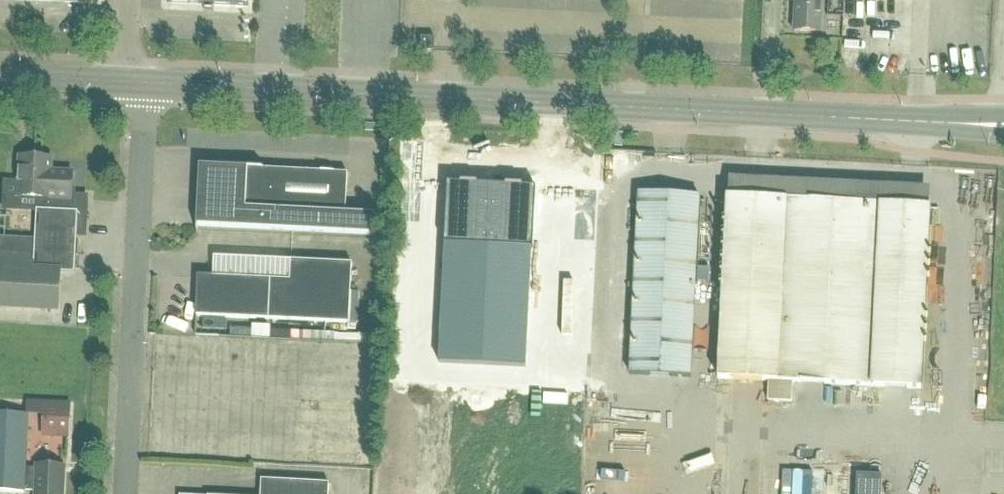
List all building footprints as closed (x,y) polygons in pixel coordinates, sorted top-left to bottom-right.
[(169,5),(249,9),(249,0),(169,0),(169,5)] [(794,32),(821,34),(822,0),(796,0),(794,32)] [(421,52),(435,52),(435,39),(421,39),(421,52)] [(77,234),(83,235),(85,200),(72,199),(73,174),(51,173),(52,159),(20,158),(19,185),(7,184),(6,209),(37,210),(34,258),(0,256),(0,308),(59,311),(61,273),(75,274),(77,234)] [(375,215),(346,214),(348,174),(218,168),(218,172),(203,186),(199,185),(197,227),(374,236),(375,215)] [(445,245),(439,364),(525,368),(531,249),(533,250),(536,188),(522,188),(522,186),(519,186),(519,187),(509,187),(509,186),(506,185),(506,187),(477,185),(477,184),(474,184),(474,185),(464,185),(464,183),(461,183),(461,184),(447,184),(444,245),(445,245)] [(630,375),(691,378),(700,197),(639,194),(630,375)] [(793,384),(921,390),(930,208),(727,198),(718,380),(769,382),(768,401),(792,402),(793,384)] [(213,248),(213,268),(290,269),(290,249),(213,248)] [(290,281),(271,281),(199,277),(197,317),(350,324),(353,264),(291,261),(290,281)] [(299,418),(319,419),(320,395),(300,394),(299,418)] [(70,406),(46,404),(44,436),(68,438),(70,406)] [(644,425),(643,404),(625,405),(626,426),(644,425)] [(65,467),(37,466),(36,469),(26,468),(28,416),(29,416),(29,415),(0,414),(0,493),(25,493),(25,492),(35,492),(35,493),(64,493),(65,467)] [(642,416),(643,440),(661,438),(660,415),(642,416)] [(613,472),(595,473),(596,493),(614,493),(613,472)] [(882,476),(857,475),(856,493),(881,493),(882,476)] [(329,484),(261,481),(261,493),(329,493),(329,484)]
